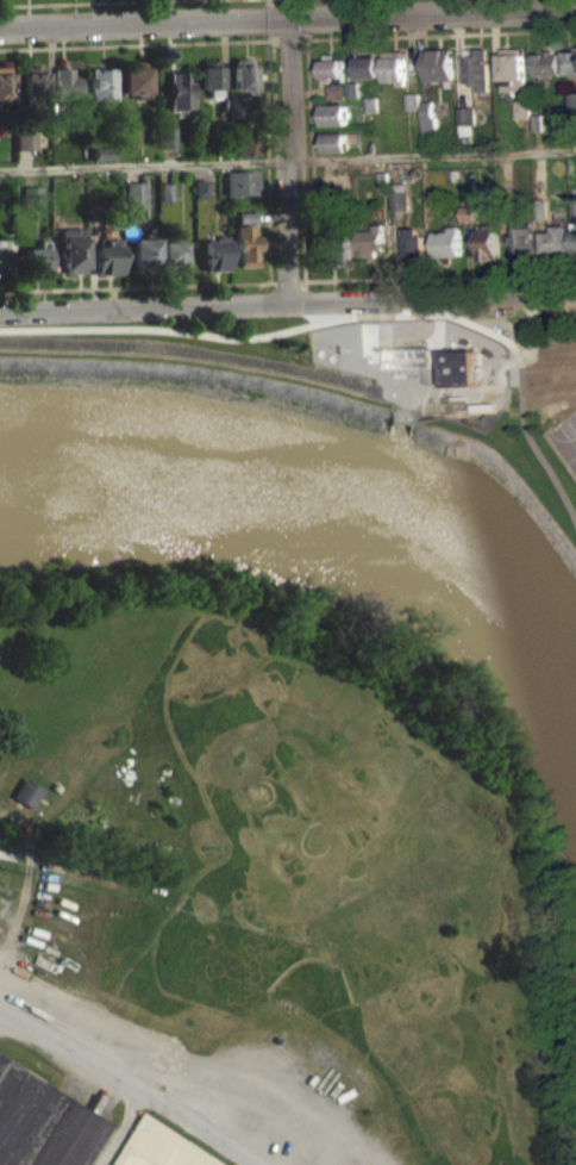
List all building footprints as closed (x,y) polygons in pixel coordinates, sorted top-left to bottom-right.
[(563,66),(561,66),(561,74),(575,73),(575,45),(575,46),(572,46),(572,50),(562,50),(563,66)] [(499,48),(499,54),(497,54),(499,80),(500,80),(500,91),(522,89),(521,46),(499,48)] [(450,48),(451,79),(450,79),(450,86),(439,87),(438,80),(424,80),(424,70),(421,70),(421,49),(450,48)] [(461,56),(471,56),(470,49),(484,49),(484,54),(486,55),(486,91),(474,91),(474,85),(468,86),(468,82),(461,82),(461,56)] [(551,50),(551,52),(557,52),(557,74),(541,75),(541,86),(532,87),(531,63),(528,63),(528,54),(541,54),(541,50),(551,50)] [(353,57),(352,60),(352,76),(376,76),(376,56),(374,57),(374,51),(355,51),(356,57),(353,57)] [(382,56),(382,80),(395,80),(395,85),(402,85),(401,56),(396,57),(396,51),(382,51),(382,56)] [(313,62),(319,62),(319,60),(323,60),(323,54),(332,54),(332,58),(339,58),(339,61),(340,61),(342,67),(340,67),(340,83),(332,83),(332,77),(320,77),(320,74),(313,75),(313,62)] [(234,64),(234,76),(236,77),(236,89),(250,88),(250,92),(255,92),(255,88),(256,88),(256,64),(253,64),(253,58),(236,60),(236,64),(234,64)] [(205,60),(205,66),(204,66),(204,88),(212,88),(212,98),(221,98),(221,95),(223,95),(223,66),(221,64),(221,60),(205,60)] [(134,61),(134,68),(124,68),(124,93),(150,93),(150,67),(148,67),(148,61),(134,61)] [(12,101),(12,71),(10,71),(10,66),(0,66),(0,101),(12,101)] [(27,66),(27,71),(24,71),(25,98),(48,96),(46,70),(45,70),(45,66),(27,66)] [(353,67),(354,87),(376,86),(376,66),(353,67)] [(58,68),(58,96),(82,96),(82,75),(75,75),(74,67),(58,68)] [(92,68),(92,101),(117,101),(117,68),(92,68)] [(171,71),(173,110),(179,110),(179,114),(193,114),(193,108),(195,108),(195,81),(190,81),(190,71),(171,71)] [(344,81),(344,98),(356,96),(355,81),(344,81)] [(326,85),(326,98),(343,98),(343,85),(326,85)] [(402,92),(403,108),(415,108),(415,92),(402,92)] [(343,107),(343,93),(325,94),(326,107),(343,107)] [(362,96),(362,112),(374,112),(372,96),(362,96)] [(232,98),(232,117),(249,117),(248,98),(232,98)] [(428,100),(430,117),(432,117),(433,133),(420,135),(418,101),(428,100)] [(511,100),(512,118),(526,118),(526,100),(511,100)] [(314,107),(320,107),(320,105),(343,104),(343,111),(344,111),(345,117),(344,117),(344,125),(320,126),(320,124),(314,124),(314,107)] [(453,106),(453,125),(456,125),(456,136),(469,136),(469,124),(470,124),(470,106),(453,106)] [(526,127),(526,109),(511,109),(512,127),(526,127)] [(527,114),(528,131),(538,131),(537,114),(527,114)] [(231,119),(231,135),(218,135),(218,119),(231,119)] [(570,124),(562,124),(562,133),(571,133),(571,143),(575,143),(575,120),(570,120),(570,124)] [(52,135),(63,135),(63,123),(52,123),(52,135)] [(176,126),(177,147),(164,148),(164,127),(176,126)] [(143,127),(143,145),(127,145),(126,127),(143,127)] [(19,149),(39,149),(38,129),(19,129),(19,149)] [(315,135),(315,150),(321,150),(321,152),(344,151),(343,132),(320,132),(320,135),(315,135)] [(572,143),(572,155),(575,155),(575,132),(563,132),(563,143),(572,143)] [(240,136),(240,154),(257,154),(257,148),(262,148),(262,135),(240,136)] [(143,155),(142,137),(126,137),(127,156),(143,155)] [(20,159),(39,159),(38,142),(20,142),(20,159)] [(315,162),(347,161),(346,142),(314,142),(315,162)] [(241,163),(258,163),(258,145),(240,145),(241,163)] [(95,148),(96,160),(117,158),(117,148),(95,148)] [(230,172),(231,194),(261,193),(261,188),(262,188),(262,181),(261,181),(261,170),(230,172)] [(382,172),(383,188),(372,189),(372,172),(382,172)] [(200,180),(200,194),(213,194),(212,180),(200,180)] [(130,181),(130,206),(151,206),(150,181),(130,181)] [(164,182),(164,200),(177,200),(176,181),(164,182)] [(345,188),(345,212),(324,213),(323,189),(345,188)] [(213,189),(200,189),(200,205),(213,205),(213,189)] [(403,189),(403,208),(386,210),(386,191),(403,189)] [(568,217),(570,217),(570,223),(568,223),(569,229),(568,229),(568,251),(575,250),(575,198),(566,199),(568,217)] [(90,200),(92,219),(113,218),(113,199),(90,200)] [(402,199),(384,200),(385,219),(403,218),(402,199)] [(456,205),(456,220),(470,220),(470,205),(456,205)] [(243,212),(243,224),(261,224),(261,211),(243,212)] [(457,231),(471,231),(471,215),(456,215),(457,231)] [(353,256),(363,256),(363,261),(370,261),(369,250),(378,249),(377,224),(368,224),(368,229),(352,230),(353,256)] [(474,224),(475,260),(494,258),(494,229),(486,229),(486,224),(474,224)] [(538,231),(539,253),(565,251),(565,224),(550,225),(550,231),(538,231)] [(239,225),(239,250),(244,250),(244,261),(245,261),(245,266),(263,266),(262,235),(259,235),(259,225),(239,225)] [(431,231),(431,241),(422,241),(424,255),(431,254),(431,257),(457,256),(457,225),(446,225),(446,231),(431,231)] [(528,226),(528,251),(528,257),(511,258),(511,253),(509,253),(508,228),(528,226)] [(64,228),(65,249),(63,249),(63,256),(67,256),(67,269),(68,269),(69,273),(89,272),(89,268),(90,268),(89,228),(64,228)] [(399,228),(399,257),(405,257),(405,263),(417,263),(417,256),(420,256),(419,233),(414,233),(414,228),(399,228)] [(208,239),(211,270),(234,269),(233,258),(236,258),(234,249),(233,249),(233,239),(232,239),(232,235),(221,235),(221,239),(208,239)] [(323,235),(324,258),(325,258),(325,264),(342,264),(342,258),(344,257),(344,235),(323,235)] [(136,238),(137,264),(138,266),(139,272),(163,270),(162,237),(136,238)] [(99,245),(100,275),(127,274),(126,244),(125,244),(124,238),(112,238),(112,245),(99,245)] [(1,274),(1,268),(13,268),(12,239),(0,239),(0,274),(1,274)] [(43,241),(44,248),(30,248),(30,268),(38,268),(39,270),(44,270),(44,268),(52,268),(52,247),(50,247),(50,239),(43,241)] [(164,239),(165,266),(176,264),(176,270),(187,270),(187,263),(189,263),(188,239),(164,239)] [(344,252),(324,253),(325,274),(345,273),(344,252)] [(470,393),(469,360),(438,360),(438,393),(470,393)] [(11,803),(19,809),(31,816),(37,804),(43,796),(23,784),(11,803)] [(108,1133),(87,1164),(0,1164),(0,1064),(86,1119),(100,1128),(108,1133)]
